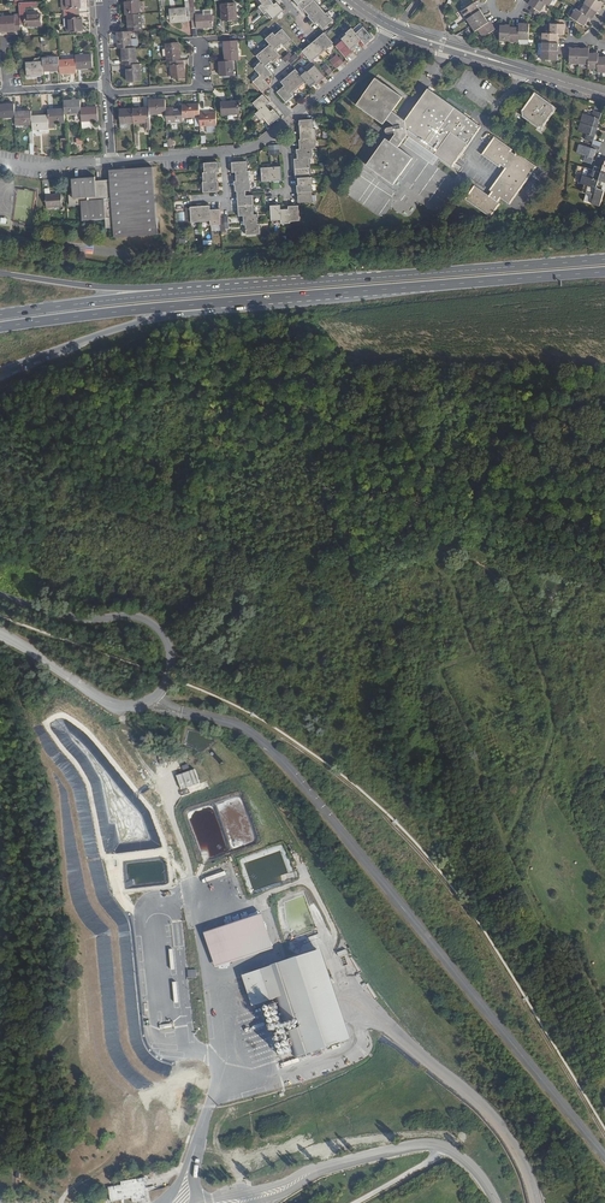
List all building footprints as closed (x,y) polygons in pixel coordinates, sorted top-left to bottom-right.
[(80,0),(64,0),(65,13),(78,12),(78,8),(81,7),(80,0)] [(139,0),(125,0),(126,14),(128,14),(140,13),(139,0)] [(275,0),(267,0),(263,3),(259,6),(265,13),(267,11),(277,3),(275,0)] [(314,0),(304,0),(299,4),(303,9),(314,0)] [(321,5),(317,0),(314,0),(303,9),(309,15),(321,5)] [(546,3),(541,0),(531,0),(529,3),(533,6),(530,10),(538,16),(546,3)] [(603,3),(598,0),(586,0),(584,3),(586,4),(598,12),(603,3)] [(191,12),(190,1),(184,2),(185,8),(170,9),(171,22),(192,21),(191,12)] [(285,9),(278,2),(277,3),(267,11),(274,19),(285,9)] [(468,19),(481,11),(475,2),(462,11),(467,19),(468,19)] [(237,19),(236,3),(221,4),(222,19),(237,19)] [(594,16),(598,12),(586,4),(580,12),(589,18),(591,19),(593,16),(594,16)] [(318,21),(328,13),(321,5),(309,15),(315,23),(318,21)] [(584,26),(589,18),(580,12),(576,9),(571,17),(584,26)] [(42,28),(41,16),(26,17),(26,11),(20,11),(20,17),(21,24),(26,23),(27,29),(42,28)] [(208,26),(207,14),(195,15),(195,11),(191,12),(192,21),(192,28),(208,26)] [(472,24),(484,16),(481,11),(468,19),(472,24)] [(83,31),(82,17),(79,17),(78,12),(65,13),(66,32),(83,31)] [(324,28),(335,19),(329,12),(328,13),(318,21),(324,28)] [(142,30),(141,13),(140,13),(128,14),(129,30),(130,30),(142,30)] [(479,28),(488,22),(484,16),(472,24),(476,30),(479,28)] [(20,17),(0,18),(0,31),(21,30),(21,24),(20,17)] [(564,33),(564,27),(565,19),(556,19),(556,24),(550,24),(550,33),(558,33),(564,33)] [(484,36),(496,29),(490,21),(488,22),(479,28),(484,36)] [(529,40),(530,24),(520,24),(520,28),(519,40),(529,40)] [(510,41),(510,27),(510,25),(501,25),(500,41),(510,41)] [(373,36),(364,26),(357,32),(362,38),(366,42),(373,36)] [(362,38),(357,32),(353,27),(347,32),(348,33),(357,43),(362,38)] [(519,40),(520,28),(510,27),(510,41),(519,42),(519,40)] [(292,39),(283,28),(276,34),(283,42),(285,45),(292,39)] [(132,47),(130,30),(129,30),(117,31),(118,49),(123,48),(132,47)] [(283,42),(276,34),(274,32),(267,38),(271,43),(276,49),(283,42)] [(334,42),(327,33),(325,32),(318,38),(327,49),(334,42)] [(357,43),(348,33),(343,37),(344,39),(352,49),(355,47),(354,46),(357,44),(357,43)] [(559,43),(559,38),(558,38),(558,33),(550,33),(543,33),(542,42),(543,42),(558,43),(559,43)] [(327,49),(318,38),(311,44),(320,55),(327,49)] [(352,49),(344,39),(337,45),(346,57),(354,51),(352,49)] [(239,60),(238,40),(225,41),(226,61),(233,61),(239,60)] [(181,59),(179,42),(166,43),(168,60),(171,60),(181,59)] [(276,49),(271,43),(264,49),(274,61),(281,55),(276,49)] [(320,55),(311,44),(303,50),(312,61),(320,55)] [(137,63),(136,47),(132,47),(123,48),(124,65),(127,64),(137,63)] [(579,64),(579,48),(569,48),(569,60),(565,60),(564,69),(569,69),(569,63),(579,64)] [(588,64),(589,53),(589,49),(579,48),(579,64),(588,64)] [(274,61),(264,49),(257,54),(263,61),(268,67),(274,61)] [(557,60),(558,50),(543,49),(542,49),(542,59),(557,60)] [(289,59),(294,55),(290,51),(283,57),(287,61),(289,59)] [(292,63),(299,57),(296,53),(294,55),(289,59),(292,63)] [(598,69),(598,57),(598,54),(589,53),(588,64),(588,69),(598,69)] [(94,67),(93,54),(76,54),(76,58),(77,67),(94,67)] [(345,61),(339,54),(335,57),(341,65),(345,61)] [(59,59),(59,56),(42,57),(43,60),(43,69),(60,68),(59,59)] [(341,65),(335,57),(331,60),(337,68),(341,65)] [(77,67),(76,58),(59,59),(60,68),(60,72),(77,71),(77,67)] [(186,77),(184,59),(181,59),(171,60),(173,77),(186,77)] [(43,69),(43,60),(26,61),(27,74),(43,73),(43,69)] [(233,75),(233,61),(226,61),(220,61),(220,75),(233,75)] [(266,79),(272,73),(268,67),(263,61),(256,67),(262,74),(266,79)] [(142,80),(140,63),(137,63),(127,64),(128,81),(142,80)] [(333,71),(327,64),(324,67),(330,74),(333,71)] [(325,77),(316,65),(308,71),(317,81),(318,83),(325,77)] [(307,80),(302,74),(296,68),(289,74),(299,86),(307,80)] [(317,81),(308,71),(307,70),(302,74),(307,80),(312,86),(317,81)] [(266,79),(262,74),(254,80),(263,91),(270,84),(266,79)] [(299,86),(289,74),(282,80),(285,84),(292,93),(299,86)] [(451,169),(480,128),(428,90),(405,122),(393,113),(402,99),(375,79),(356,107),(383,127),(386,122),(393,127),(393,129),(387,130),(386,131),(386,133),(386,134),(388,135),(394,135),(395,136),(390,143),(385,140),(365,167),(392,187),(412,160),(398,149),(407,137),(451,169)] [(287,101),(294,95),(292,93),(285,84),(278,91),(287,101)] [(532,92),(518,115),(541,130),(556,107),(532,92)] [(270,101),(264,94),(254,103),(260,110),(268,103),(270,101)] [(82,111),(81,106),(81,98),(64,99),(65,108),(65,112),(82,111)] [(167,113),(167,107),(166,99),(150,100),(150,107),(151,114),(167,113)] [(15,102),(0,103),(0,116),(15,115),(15,110),(15,102)] [(240,114),(239,102),(230,103),(230,102),(222,102),(222,115),(240,114)] [(200,113),(200,103),(183,104),(184,108),(184,117),(196,116),(196,126),(201,126),(200,113)] [(264,118),(273,109),(268,103),(260,110),(256,113),(261,120),(264,118)] [(99,119),(97,106),(81,106),(82,111),(83,128),(92,127),(92,119),(99,119)] [(598,128),(603,109),(595,106),(593,116),(584,114),(581,122),(598,128)] [(151,114),(150,107),(134,109),(135,122),(146,122),(146,129),(152,129),(151,114)] [(184,117),(184,108),(173,109),(173,107),(167,107),(167,113),(168,122),(184,121),(184,117)] [(65,112),(65,108),(48,108),(49,114),(49,126),(49,128),(56,127),(55,121),(66,120),(65,112)] [(270,125),(281,115),(275,108),(273,109),(264,118),(270,125)] [(135,122),(134,109),(121,109),(122,123),(120,123),(121,129),(130,128),(130,122),(135,122)] [(32,122),(32,115),(32,110),(15,110),(15,115),(16,123),(32,122)] [(217,125),(217,112),(200,113),(201,126),(217,125)] [(49,126),(49,114),(32,115),(32,122),(33,127),(49,126)] [(315,128),(315,118),(301,119),(301,129),(315,128)] [(594,140),(598,128),(581,122),(578,131),(587,134),(585,140),(593,142),(592,144),(601,146),(602,142),(594,140)] [(317,138),(317,128),(315,128),(301,129),(302,139),(315,138),(317,138)] [(498,172),(513,152),(493,137),(478,157),(498,172)] [(316,147),(315,138),(302,139),(300,139),(301,148),(314,147),(316,147)] [(592,164),(596,150),(600,151),(601,146),(592,144),(591,148),(580,144),(577,153),(586,155),(584,161),(592,164)] [(314,157),(314,147),(301,148),(298,148),(298,158),(311,157),(314,157)] [(508,206),(536,168),(517,155),(490,193),(508,206)] [(311,166),(311,157),(298,158),(295,158),(296,167),(311,166)] [(599,180),(604,182),(604,160),(603,168),(595,166),(594,170),(578,165),(576,173),(581,175),(580,178),(583,179),(581,183),(585,184),(583,192),(587,193),(584,201),(600,206),(604,190),(597,187),(599,180)] [(219,171),(218,161),(205,162),(205,172),(217,171),(219,171)] [(248,170),(248,161),(233,161),(233,171),(236,171),(248,170)] [(273,180),(272,166),(263,166),(263,181),(273,180)] [(283,180),(282,166),(272,166),(273,180),(283,180)] [(312,176),(311,166),(296,167),(296,177),(299,177),(312,176)] [(156,236),(152,168),(108,172),(109,182),(95,183),(94,178),(71,179),(72,196),(68,196),(69,207),(81,206),(82,222),(105,221),(105,230),(112,229),(113,239),(156,236)] [(251,180),(251,170),(248,170),(236,171),(237,180),(251,180)] [(218,181),(217,171),(205,172),(203,172),(204,181),(218,181)] [(314,184),(314,176),(312,176),(299,177),(299,185),(314,184)] [(252,189),(251,180),(237,180),(236,180),(236,190),(252,189)] [(219,190),(219,181),(218,181),(204,181),(203,182),(203,191),(219,190)] [(501,207),(489,199),(474,188),(464,202),(491,221),(501,207)] [(312,200),(312,191),(298,191),(299,201),(312,200)] [(60,195),(45,196),(46,207),(61,205),(60,195)] [(255,204),(254,195),(238,195),(239,205),(255,204)] [(211,208),(211,204),(201,205),(202,221),(212,220),(211,208)] [(255,214),(255,204),(239,205),(239,215),(244,214),(255,214)] [(281,207),(281,204),(272,204),(273,220),(282,219),(281,207)] [(202,221),(201,205),(189,205),(188,216),(192,216),(192,221),(202,221)] [(300,221),(299,205),(289,205),(290,207),(291,221),(300,221)] [(291,221),(290,207),(281,207),(282,219),(282,223),(291,223),(291,221)] [(221,219),(220,208),(211,208),(212,220),(212,224),(221,224),(221,219)] [(258,223),(258,214),(255,214),(244,214),(244,224),(246,224),(258,223)] [(261,233),(260,223),(258,223),(246,224),(247,233),(261,233)] [(175,774),(181,789),(199,782),(194,768),(175,774)] [(260,913),(202,930),(212,966),(270,949),(260,913)] [(293,1055),(346,1040),(320,948),(239,971),(249,1005),(257,1003),(264,1028),(279,1024),(272,999),(286,995),(295,1026),(285,1029),(293,1055)] [(188,978),(196,978),(196,969),(187,969),(188,978)] [(147,1200),(143,1178),(120,1181),(121,1185),(108,1187),(110,1201),(131,1198),(132,1202),(147,1200)]
